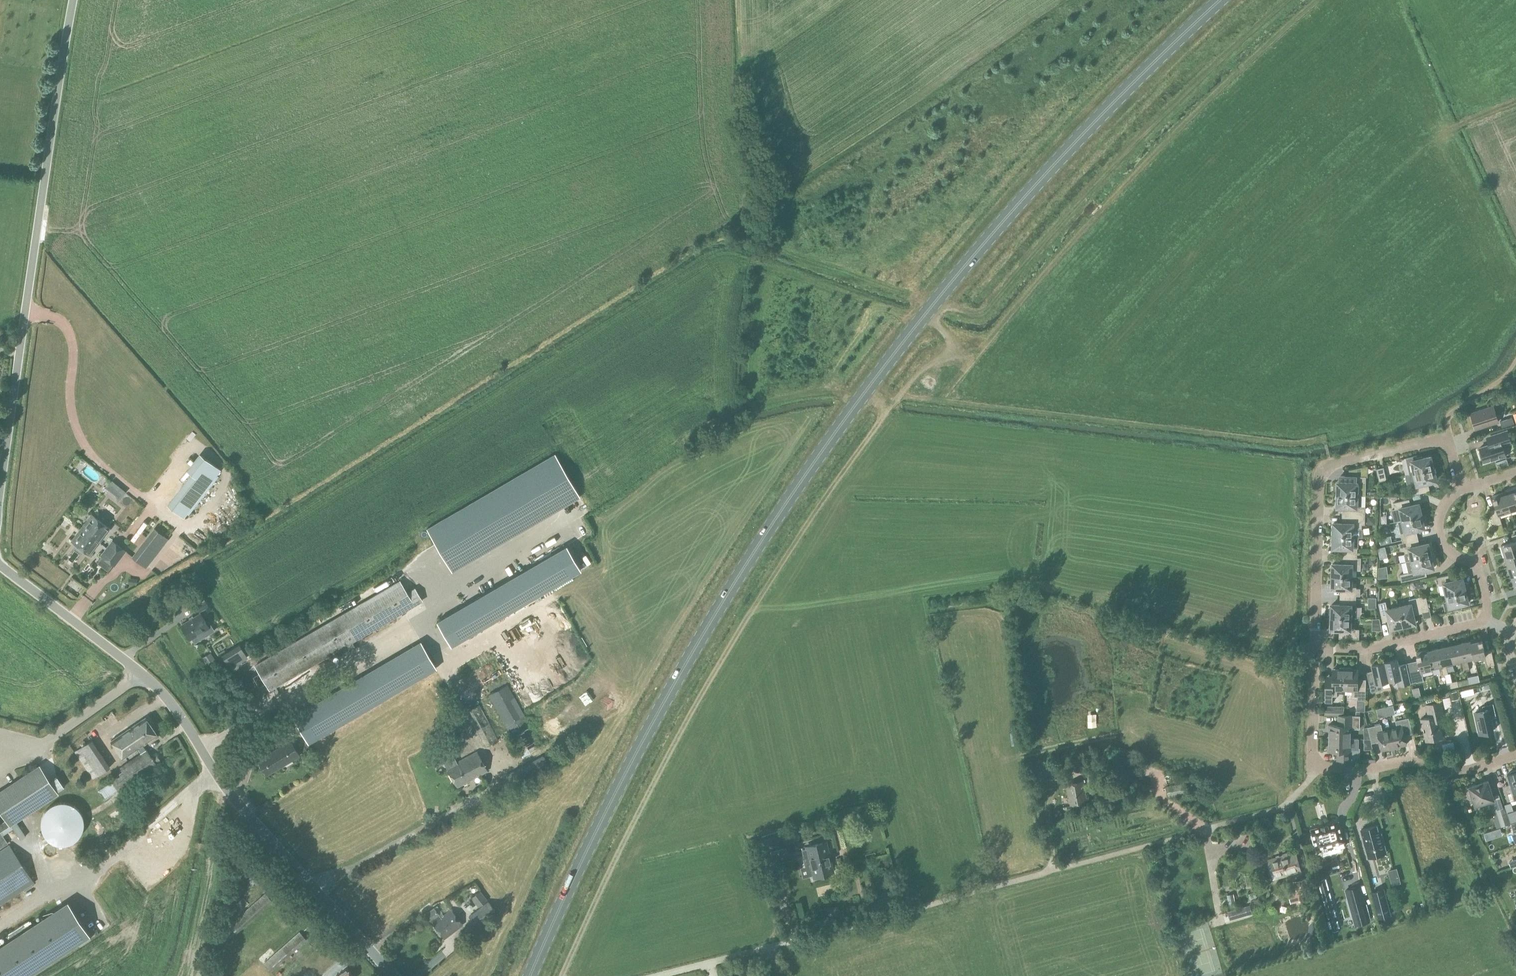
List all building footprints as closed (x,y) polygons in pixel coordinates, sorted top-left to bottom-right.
[(1494,406),(1471,413),(1476,429),(1499,422),(1494,406)] [(1514,423),(1512,417),(1500,421),(1502,427),(1514,423)] [(1481,450),(1479,452),(1481,459),(1484,459),(1485,462),(1495,458),(1495,459),(1506,456),(1502,443),(1511,440),(1508,430),(1491,436),(1494,443),(1480,448),(1481,450)] [(581,496),(555,452),(427,527),(453,571),(581,496)] [(190,473),(167,505),(183,517),(219,468),(199,454),(187,470),(190,473)] [(1417,455),(1406,458),(1410,474),(1415,473),(1433,468),(1431,456),(1418,459),(1417,455)] [(1384,467),(1377,469),(1380,481),(1387,479),(1384,467)] [(1417,484),(1409,486),(1411,495),(1427,491),(1425,483),(1436,481),(1433,468),(1415,473),(1417,484)] [(1340,476),(1340,482),(1338,482),(1338,495),(1357,495),(1366,495),(1366,476),(1340,476)] [(1511,510),(1515,508),(1515,489),(1505,492),(1511,510)] [(1498,514),(1511,510),(1505,492),(1493,496),(1498,512),(1492,514),(1495,525),(1501,523),(1498,514)] [(1338,495),(1337,507),(1348,507),(1348,514),(1365,514),(1366,507),(1357,507),(1357,495),(1338,495)] [(1400,508),(1403,520),(1422,516),(1419,504),(1408,506),(1407,500),(1394,503),(1395,510),(1400,508)] [(92,515),(72,541),(90,554),(109,529),(92,515)] [(209,527),(216,529),(219,518),(212,516),(209,527)] [(1403,520),(1398,521),(1400,528),(1401,533),(1402,540),(1415,537),(1414,530),(1424,528),(1422,516),(1403,520)] [(58,523),(63,527),(67,522),(61,517),(58,523)] [(1334,523),(1333,535),(1353,536),(1363,536),(1363,529),(1362,529),(1362,524),(1365,524),(1365,517),(1348,517),(1348,523),(1334,523)] [(155,529),(133,557),(146,567),(167,539),(155,529)] [(1357,555),(1358,548),(1359,537),(1363,537),(1363,536),(1353,536),(1333,535),(1333,548),(1344,548),(1344,555),(1357,555)] [(1380,538),(1381,544),(1392,542),(1391,536),(1380,538)] [(1404,549),(1406,554),(1405,554),(1407,561),(1412,560),(1431,555),(1428,543),(1417,546),(1416,539),(1399,543),(1401,550),(1404,549)] [(112,541),(102,555),(114,565),(125,551),(112,541)] [(1515,553),(1515,541),(1501,545),(1505,557),(1515,553)] [(582,570),(568,545),(436,621),(450,645),(582,570)] [(1515,565),(1515,553),(1505,557),(1506,557),(1509,567),(1515,565)] [(1434,568),(1431,555),(1412,560),(1407,561),(1409,573),(1400,575),(1402,582),(1424,576),(1423,570),(1434,568)] [(1361,558),(1344,557),(1344,564),(1333,564),(1332,576),(1352,577),(1352,570),(1361,570),(1361,558)] [(1447,595),(1466,591),(1463,578),(1452,581),(1450,575),(1438,578),(1439,584),(1444,583),(1447,595)] [(1352,583),(1352,577),(1332,576),(1332,588),(1343,589),(1343,595),(1360,596),(1361,589),(1357,589),(1357,584),(1352,583)] [(352,642),(406,609),(423,599),(416,588),(408,593),(401,581),(257,668),(271,692),(338,651),(342,657),(356,648),(352,642)] [(1448,602),(1443,603),(1445,613),(1458,610),(1457,605),(1468,603),(1466,591),(1447,595),(1448,602)] [(1419,597),(1422,610),(1429,608),(1426,595),(1419,597)] [(1413,612),(1422,610),(1419,597),(1409,599),(1411,604),(1399,607),(1403,626),(1415,623),(1413,612)] [(1332,604),(1331,617),(1351,617),(1355,617),(1356,618),(1356,598),(1343,598),(1343,605),(1332,604)] [(205,600),(195,606),(199,612),(209,606),(205,600)] [(1403,626),(1399,607),(1387,609),(1386,601),(1379,603),(1382,619),(1389,617),(1391,628),(1403,626)] [(190,639),(192,638),(194,642),(207,635),(204,630),(209,627),(201,614),(181,625),(190,639)] [(1360,629),(1355,629),(1355,617),(1351,617),(1331,617),(1331,629),(1342,630),(1342,638),(1359,639),(1360,629)] [(1470,640),(1475,659),(1475,658),(1486,656),(1488,665),(1494,664),(1492,652),(1485,654),(1482,637),(1470,640)] [(1468,661),(1475,659),(1470,640),(1470,641),(1460,644),(1466,669),(1469,669),(1468,661)] [(437,668),(421,641),(294,717),(310,744),(437,668)] [(1462,670),(1466,669),(1460,644),(1449,646),(1454,664),(1460,662),(1462,670)] [(230,670),(249,658),(240,645),(222,656),(230,670)] [(1447,666),(1454,664),(1449,646),(1439,648),(1445,674),(1448,673),(1447,666)] [(1441,675),(1445,674),(1439,648),(1429,651),(1429,650),(1428,650),(1432,669),(1439,667),(1441,675)] [(1432,669),(1428,650),(1417,652),(1420,669),(1414,670),(1417,682),(1423,680),(1421,670),(1432,668),(1432,669)] [(1397,659),(1385,662),(1389,681),(1396,679),(1398,686),(1402,685),(1411,683),(1408,670),(1406,663),(1399,665),(1397,659)] [(543,663),(552,685),(561,681),(553,660),(543,663)] [(351,672),(358,666),(356,662),(348,668),(351,672)] [(1375,678),(1369,679),(1372,692),(1384,689),(1382,682),(1389,681),(1385,662),(1372,665),(1375,678)] [(1345,690),(1345,668),(1340,667),(1339,669),(1333,669),(1333,676),(1326,676),(1326,688),(1325,702),(1332,702),(1333,696),(1337,696),(1337,689),(1345,690)] [(1357,700),(1366,700),(1366,688),(1358,688),(1358,669),(1352,669),(1351,668),(1345,668),(1345,690),(1353,690),(1353,696),(1357,696),(1357,700)] [(515,680),(489,695),(512,736),(523,756),(529,752),(598,714),(589,698),(533,730),(530,724),(533,723),(530,718),(535,715),(515,680)] [(1429,717),(1421,719),(1426,740),(1443,736),(1439,721),(1440,721),(1439,716),(1445,714),(1442,700),(1437,701),(1435,695),(1425,697),(1427,704),(1425,704),(1429,717)] [(1484,711),(1475,713),(1480,734),(1493,731),(1490,716),(1496,715),(1493,703),(1483,706),(1484,711)] [(499,740),(479,704),(465,712),(484,748),(499,740)] [(1330,738),(1350,738),(1350,732),(1352,732),(1352,728),(1360,729),(1360,716),(1344,715),(1344,723),(1340,723),(1338,725),(1329,725),(1329,730),(1330,731),(1330,738)] [(1390,729),(1395,748),(1400,747),(1400,746),(1407,744),(1404,731),(1412,729),(1409,717),(1396,720),(1397,728),(1390,729)] [(138,748),(141,753),(146,750),(143,744),(157,735),(146,718),(112,741),(123,758),(138,748)] [(1395,748),(1390,729),(1383,731),(1381,724),(1368,727),(1371,739),(1379,737),(1382,750),(1389,748),(1389,749),(1395,748)] [(1359,748),(1359,738),(1350,738),(1330,738),(1330,745),(1328,746),(1328,751),(1338,751),(1340,753),(1339,761),(1351,761),(1359,761),(1359,748)] [(92,740),(75,752),(93,779),(110,767),(92,740)] [(299,756),(290,741),(258,760),(267,775),(299,756)] [(157,764),(152,757),(147,749),(146,750),(141,753),(120,767),(122,771),(117,774),(118,777),(112,780),(112,781),(118,791),(120,793),(159,767),(157,764)] [(454,757),(444,762),(447,768),(457,787),(487,770),(477,751),(457,762),(454,757)] [(1120,762),(1132,760),(1130,751),(1118,753),(1120,762)] [(0,792),(0,809),(7,820),(0,824),(0,831),(58,793),(40,766),(0,792)] [(1051,769),(1039,771),(1041,779),(1053,777),(1051,769)] [(1507,774),(1511,787),(1504,789),(1508,801),(1515,798),(1515,770),(1511,772),(1510,773),(1507,774)] [(1087,803),(1083,780),(1066,784),(1071,806),(1087,803)] [(1499,794),(1493,796),(1488,780),(1469,786),(1470,788),(1467,789),(1465,791),(1467,797),(1470,798),(1473,797),(1475,805),(1489,801),(1492,812),(1503,808),(1499,794)] [(106,781),(95,790),(103,799),(113,790),(106,781)] [(1388,782),(1362,781),(1361,812),(1378,812),(1378,783),(1388,783),(1388,782)] [(1186,782),(1166,786),(1168,797),(1188,793),(1188,792),(1186,782)] [(43,852),(84,836),(69,801),(29,817),(43,852)] [(1515,821),(1515,810),(1507,812),(1511,823),(1515,821)] [(1312,829),(1311,829),(1311,830),(1312,830),(1313,834),(1311,835),(1314,844),(1315,843),(1316,848),(1316,849),(1317,849),(1317,848),(1339,842),(1341,849),(1346,847),(1344,840),(1339,823),(1339,822),(1338,822),(1312,829)] [(1361,830),(1369,857),(1386,853),(1382,836),(1380,837),(1376,825),(1361,830)] [(1487,840),(1500,836),(1497,829),(1484,833),(1487,840)] [(8,843),(0,831),(0,848),(8,843)] [(813,877),(833,872),(831,863),(827,864),(822,843),(806,847),(806,848),(801,849),(802,852),(804,852),(804,854),(803,854),(805,864),(810,863),(811,865),(810,866),(812,874),(813,874),(813,877)] [(0,851),(0,905),(34,883),(9,844),(0,851)] [(1283,855),(1274,858),(1278,877),(1301,871),(1296,852),(1289,854),(1288,853),(1283,854),(1283,855)] [(72,874),(79,869),(68,854),(61,859),(72,874)] [(1375,876),(1393,872),(1392,867),(1374,872),(1375,876)] [(1377,886),(1395,882),(1393,873),(1375,877),(1377,886)] [(1291,903),(1312,897),(1307,877),(1293,881),(1296,890),(1288,892),(1291,903)] [(1325,878),(1319,880),(1333,930),(1339,929),(1325,878)] [(1370,921),(1360,886),(1346,890),(1356,924),(1370,921)] [(1372,892),(1379,918),(1391,915),(1384,889),(1372,892)] [(481,891),(473,897),(471,898),(479,908),(488,900),(481,891)] [(91,938),(68,902),(0,947),(0,975),(26,975),(77,942),(80,945),(91,938)] [(496,912),(489,902),(470,916),(477,927),(496,912)] [(1230,920),(1249,915),(1246,906),(1228,911),(1230,920)] [(439,914),(434,908),(426,914),(430,920),(431,920),(434,923),(433,924),(444,938),(462,925),(451,910),(441,917),(439,915),(439,914)] [(307,940),(299,932),(263,964),(271,972),(307,940)]
